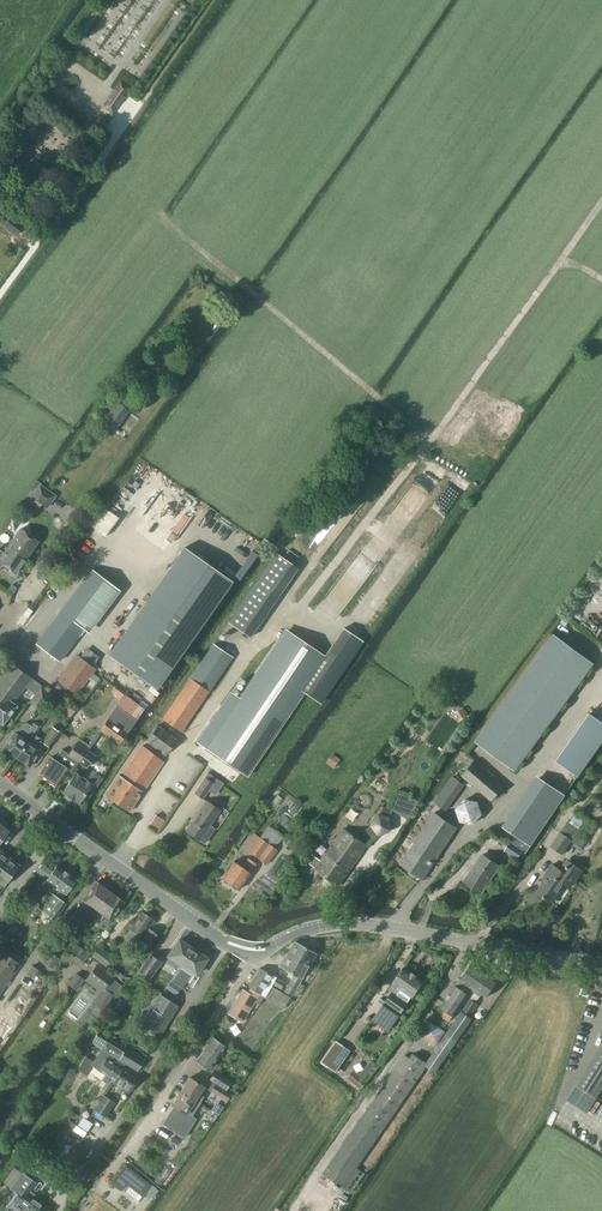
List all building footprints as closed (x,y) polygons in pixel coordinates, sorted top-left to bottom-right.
[(128,88),(120,82),(103,107),(112,113),(128,88)] [(4,210),(0,216),(0,224),(16,236),(24,225),(4,210)] [(118,401),(101,423),(114,432),(131,411),(118,401)] [(39,484),(26,502),(37,510),(41,503),(47,508),(56,495),(39,484)] [(89,525),(105,536),(118,518),(103,506),(89,525)] [(39,541),(21,528),(7,547),(26,560),(39,541)] [(4,564),(17,573),(26,560),(7,547),(3,552),(0,549),(0,569),(4,564)] [(109,654),(157,688),(232,581),(184,548),(109,654)] [(229,621),(229,622),(250,637),(298,568),(276,553),(276,554),(229,621)] [(84,629),(89,633),(121,591),(92,569),(35,643),(59,662),(84,629)] [(212,752),(246,775),(302,691),(321,704),(363,641),(343,628),(324,656),(292,634),(212,752)] [(475,741),(491,752),(517,771),(595,663),(554,633),(475,741)] [(182,730),(233,656),(214,643),(163,717),(182,730)] [(78,655),(77,656),(60,680),(78,694),(96,669),(94,667),(98,660),(86,651),(81,657),(78,655)] [(3,724),(17,704),(13,701),(30,676),(13,663),(0,680),(0,722),(3,724)] [(56,696),(41,685),(29,702),(35,706),(40,700),(53,699),(56,696)] [(137,720),(137,719),(145,708),(126,695),(101,730),(120,744),(137,720)] [(557,761),(579,776),(601,743),(601,722),(590,714),(557,761)] [(15,732),(4,749),(16,758),(21,752),(31,736),(34,737),(35,735),(40,728),(38,726),(33,723),(31,725),(27,722),(23,723),(19,728),(17,729),(15,732)] [(56,760),(51,756),(39,773),(58,786),(76,758),(79,760),(85,752),(87,749),(96,735),(80,724),(56,760)] [(145,740),(165,755),(178,739),(158,724),(145,740)] [(31,736),(21,752),(16,758),(29,767),(41,750),(45,744),(50,748),(61,732),(52,726),(43,740),(35,735),(34,737),(31,736)] [(121,777),(119,775),(105,795),(130,811),(164,762),(143,746),(121,777)] [(87,749),(85,752),(79,760),(87,766),(95,755),(87,749)] [(334,753),(327,762),(334,768),(341,759),(334,753)] [(505,786),(475,760),(462,776),(492,801),(505,786)] [(76,773),(63,792),(79,803),(85,795),(88,797),(102,777),(94,771),(89,778),(83,774),(81,777),(76,773)] [(205,777),(206,778),(196,793),(203,798),(209,790),(215,794),(222,784),(208,774),(205,777)] [(453,775),(434,802),(446,811),(465,784),(453,775)] [(528,840),(558,796),(539,783),(508,827),(528,840)] [(465,798),(456,809),(460,822),(474,824),(483,814),(479,801),(465,798)] [(206,801),(192,821),(186,830),(205,843),(215,828),(210,825),(220,810),(206,801)] [(381,806),(370,825),(372,825),(380,834),(391,830),(391,818),(393,809),(381,806)] [(403,845),(410,849),(401,863),(423,878),(458,827),(426,806),(421,813),(430,819),(415,842),(408,837),(403,845)] [(156,814),(150,822),(160,828),(165,820),(156,814)] [(569,819),(561,832),(552,846),(563,853),(571,841),(582,848),(591,833),(569,819)] [(9,830),(0,823),(0,841),(9,830)] [(260,837),(255,833),(244,848),(267,865),(278,850),(276,848),(284,836),(268,825),(260,837)] [(307,862),(316,868),(315,869),(339,886),(368,845),(343,827),(321,860),(312,854),(307,862)] [(524,850),(511,842),(506,851),(518,858),(524,850)] [(4,886),(20,865),(0,850),(0,883),(4,886)] [(499,866),(482,855),(465,881),(482,892),(499,866)] [(242,866),(234,861),(222,878),(239,890),(257,864),(248,857),(242,866)] [(570,887),(582,870),(568,860),(561,871),(552,865),(544,877),(547,879),(537,893),(552,903),(554,900),(561,905),(565,898),(559,893),(565,884),(570,887)] [(55,895),(52,894),(41,909),(55,919),(66,903),(61,900),(66,894),(76,879),(57,865),(46,880),(59,889),(55,895)] [(84,899),(75,912),(80,916),(89,903),(97,909),(109,892),(96,882),(84,899)] [(97,909),(104,914),(100,919),(107,924),(123,902),(109,892),(97,909)] [(142,912),(126,935),(138,943),(140,940),(149,946),(157,934),(148,928),(154,920),(142,912)] [(165,963),(173,968),(172,970),(176,974),(192,948),(179,940),(168,956),(169,956),(165,963)] [(294,942),(288,953),(287,954),(309,966),(316,954),(294,942)] [(57,950),(52,947),(42,962),(54,969),(60,958),(55,954),(57,950)] [(112,956),(98,947),(91,956),(105,966),(112,956)] [(192,948),(176,974),(172,980),(182,987),(192,972),(196,974),(207,958),(192,948)] [(11,978),(9,977),(20,963),(2,950),(0,953),(0,994),(11,978)] [(161,961),(150,954),(137,973),(160,989),(164,985),(151,976),(161,961)] [(280,966),(294,974),(289,982),(297,987),(299,983),(309,966),(287,954),(280,966)] [(455,1017),(472,991),(484,971),(472,963),(461,979),(460,978),(440,1007),(455,1017)] [(92,1002),(103,1010),(122,985),(112,978),(114,976),(98,964),(85,981),(99,991),(92,1002)] [(32,966),(26,973),(32,978),(38,970),(32,966)] [(249,987),(250,988),(248,992),(242,988),(227,1014),(243,1023),(255,1002),(259,1005),(264,998),(283,1009),(290,997),(272,986),(273,984),(281,989),(285,982),(260,967),(249,987)] [(392,992),(376,1016),(373,1020),(388,1030),(407,1003),(397,996),(402,989),(412,997),(424,980),(405,967),(389,990),(392,992)] [(484,971),(472,991),(480,996),(482,994),(487,997),(498,980),(484,971)] [(75,972),(67,983),(76,990),(84,979),(75,972)] [(284,990),(292,995),(293,993),(298,996),(305,986),(299,983),(297,987),(289,982),(284,990)] [(178,1006),(159,995),(140,1025),(159,1036),(178,1006)] [(119,1010),(125,1001),(119,997),(113,1006),(119,1010)] [(471,1015),(478,1004),(470,998),(463,1010),(471,1015)] [(410,1058),(404,1054),(322,1174),(351,1194),(359,1183),(358,1183),(365,1172),(358,1167),(427,1066),(436,1072),(471,1020),(461,1013),(428,1062),(413,1052),(410,1058)] [(233,1023),(226,1019),(223,1024),(230,1028),(233,1023)] [(436,1046),(446,1031),(431,1021),(421,1036),(436,1046)] [(100,1031),(93,1043),(137,1070),(144,1059),(100,1031)] [(175,1044),(180,1036),(174,1032),(169,1040),(175,1044)] [(197,1061),(198,1062),(212,1072),(217,1064),(214,1062),(225,1046),(213,1038),(197,1061)] [(337,1044),(326,1060),(331,1063),(330,1065),(337,1070),(349,1052),(337,1044)] [(576,1085),(593,1095),(597,1098),(601,1090),(601,1045),(576,1085)] [(93,1066),(99,1070),(115,1080),(125,1065),(126,1064),(109,1054),(101,1049),(94,1061),(86,1056),(77,1068),(87,1075),(93,1066)] [(116,1089),(120,1092),(122,1089),(129,1093),(140,1075),(125,1065),(115,1080),(113,1083),(118,1086),(116,1089)] [(354,1069),(347,1078),(362,1089),(368,1081),(367,1080),(374,1071),(367,1066),(361,1075),(354,1069)] [(226,1090),(232,1081),(216,1070),(210,1079),(226,1090)] [(190,1077),(181,1091),(200,1103),(204,1096),(200,1093),(204,1086),(197,1082),(190,1077)] [(213,1081),(207,1088),(227,1101),(231,1094),(213,1081)] [(177,1107),(168,1122),(188,1136),(194,1128),(196,1125),(198,1122),(199,1120),(194,1117),(191,1116),(200,1103),(181,1091),(172,1105),(177,1107)] [(114,1103),(104,1096),(95,1110),(105,1116),(114,1103)] [(90,1149),(76,1140),(59,1166),(72,1175),(90,1149)] [(125,1164),(111,1182),(121,1190),(126,1184),(142,1196),(145,1192),(153,1197),(159,1189),(141,1174),(140,1175),(125,1164)] [(165,1166),(154,1181),(161,1185),(171,1171),(165,1166)] [(19,1210),(50,1210),(51,1210),(48,1208),(33,1198),(36,1194),(31,1190),(36,1183),(37,1184),(37,1183),(22,1172),(22,1173),(23,1174),(12,1189),(11,1189),(10,1189),(17,1194),(12,1201),(10,1200),(8,1203),(11,1206),(19,1210)]
